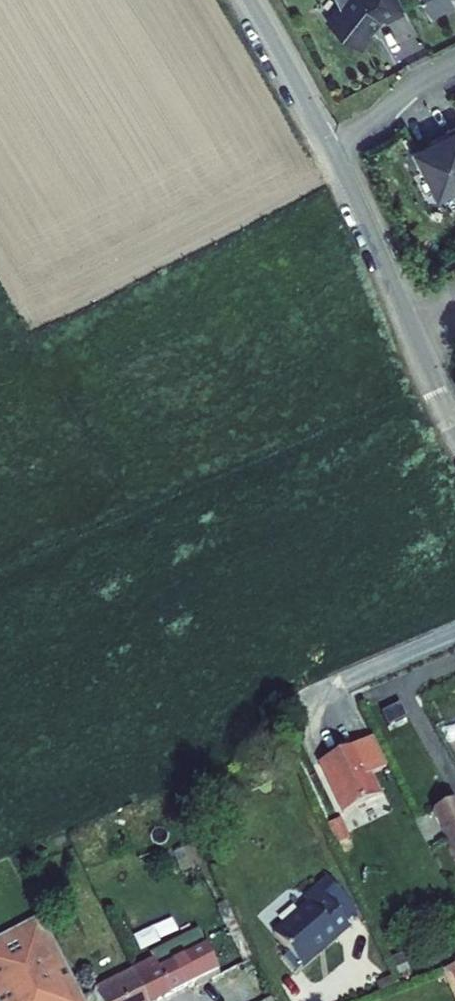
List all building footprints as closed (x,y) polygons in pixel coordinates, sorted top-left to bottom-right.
[(396,0),(335,0),(337,3),(334,4),(322,20),(355,47),(366,33),(363,30),(369,23),(379,18),(380,19),(400,9),(396,0)] [(426,13),(450,1),(450,0),(420,0),(426,13)] [(454,118),(439,125),(441,130),(404,148),(414,168),(419,166),(432,193),(454,182),(454,120),(454,118)] [(320,762),(346,810),(381,792),(370,772),(388,762),(373,734),(320,762)] [(454,852),(454,800),(453,797),(431,809),(454,852)] [(273,931),(303,963),(350,920),(315,883),(304,893),(308,898),(273,931)] [(38,912),(0,931),(0,1000),(84,1000),(38,912)] [(152,952),(154,957),(201,934),(199,929),(152,952)] [(129,969),(144,1000),(216,964),(201,934),(154,957),(129,969)] [(454,979),(454,958),(446,962),(454,979)] [(144,1000),(129,969),(91,988),(98,1000),(141,1000),(144,1000)]
